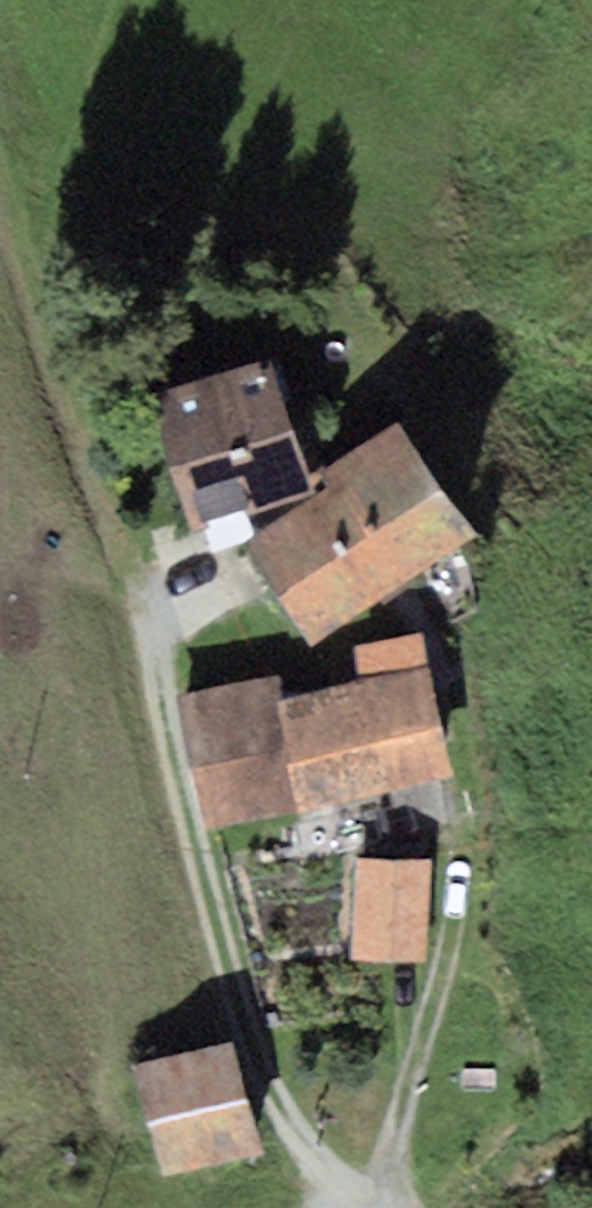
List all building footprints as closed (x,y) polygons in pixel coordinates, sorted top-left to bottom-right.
[(274,358),(154,395),(195,527),(315,490),(274,358)] [(333,487),(247,542),(314,645),(480,537),(403,418),(322,470),(333,487)] [(363,680),(280,698),(304,810),(457,777),(425,631),(355,646),(363,680)] [(275,675),(178,696),(207,831),(304,810),(280,698),(275,675)] [(431,858),(358,855),(354,959),(427,962),(431,858)] [(234,1041),(136,1067),(166,1177),(264,1151),(234,1041)]
